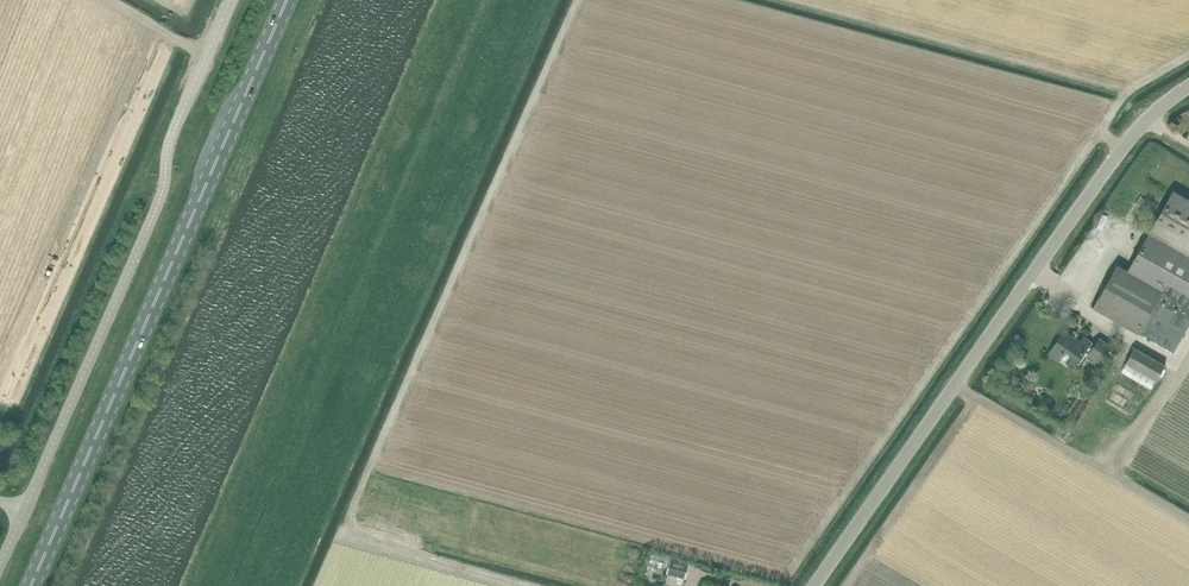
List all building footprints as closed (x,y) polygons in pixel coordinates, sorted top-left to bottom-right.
[(1188,324),(1188,199),(1173,190),(1127,270),(1117,264),(1092,308),(1138,334),(1173,353),(1188,324)] [(1075,365),(1092,342),(1083,335),(1080,340),(1064,329),(1047,354),(1058,362),(1062,356),(1075,365)] [(1098,363),(1111,345),(1099,337),(1086,354),(1098,363)] [(1151,389),(1157,381),(1165,365),(1134,347),(1125,363),(1120,372),(1151,389)] [(685,579),(689,564),(670,559),(666,574),(685,579)]
